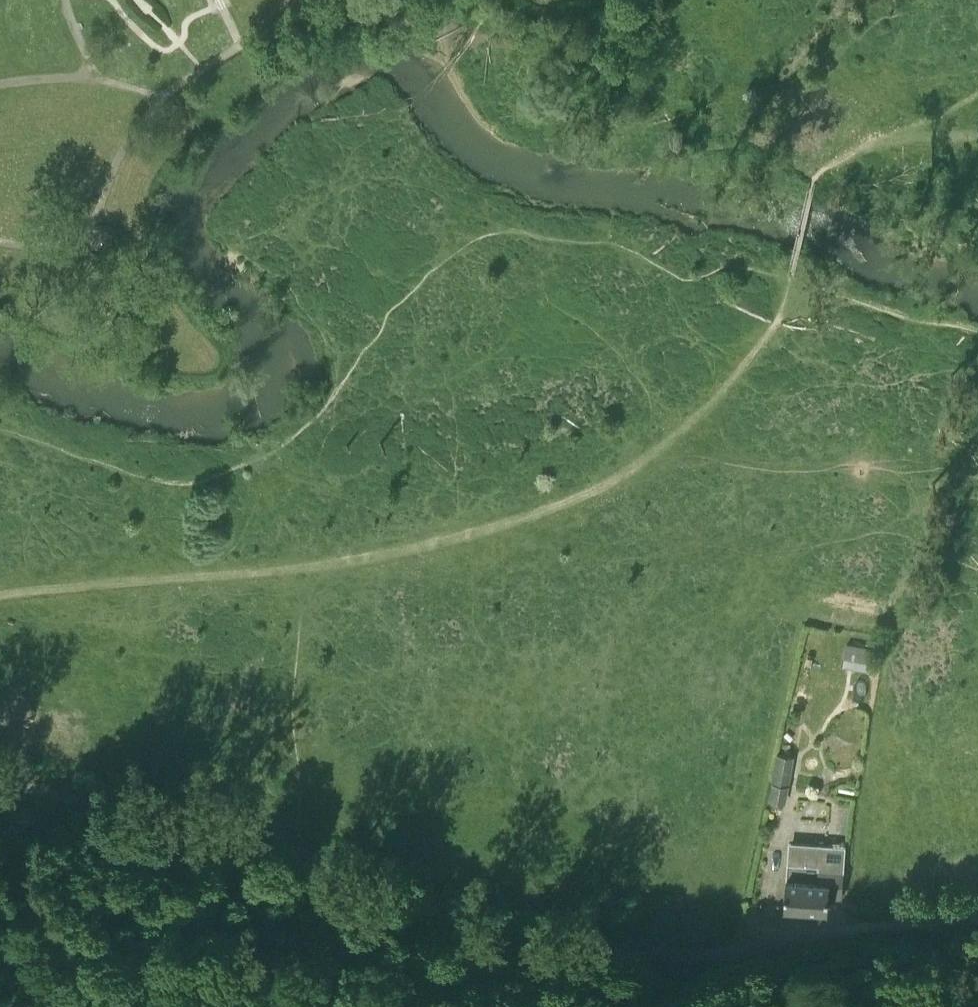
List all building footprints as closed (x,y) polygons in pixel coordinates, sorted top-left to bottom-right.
[(870,646),(848,642),(844,665),(866,669),(870,646)] [(794,756),(778,752),(768,799),(785,802),(794,756)] [(829,895),(843,896),(845,864),(788,860),(784,906),(828,909),(829,895)]
